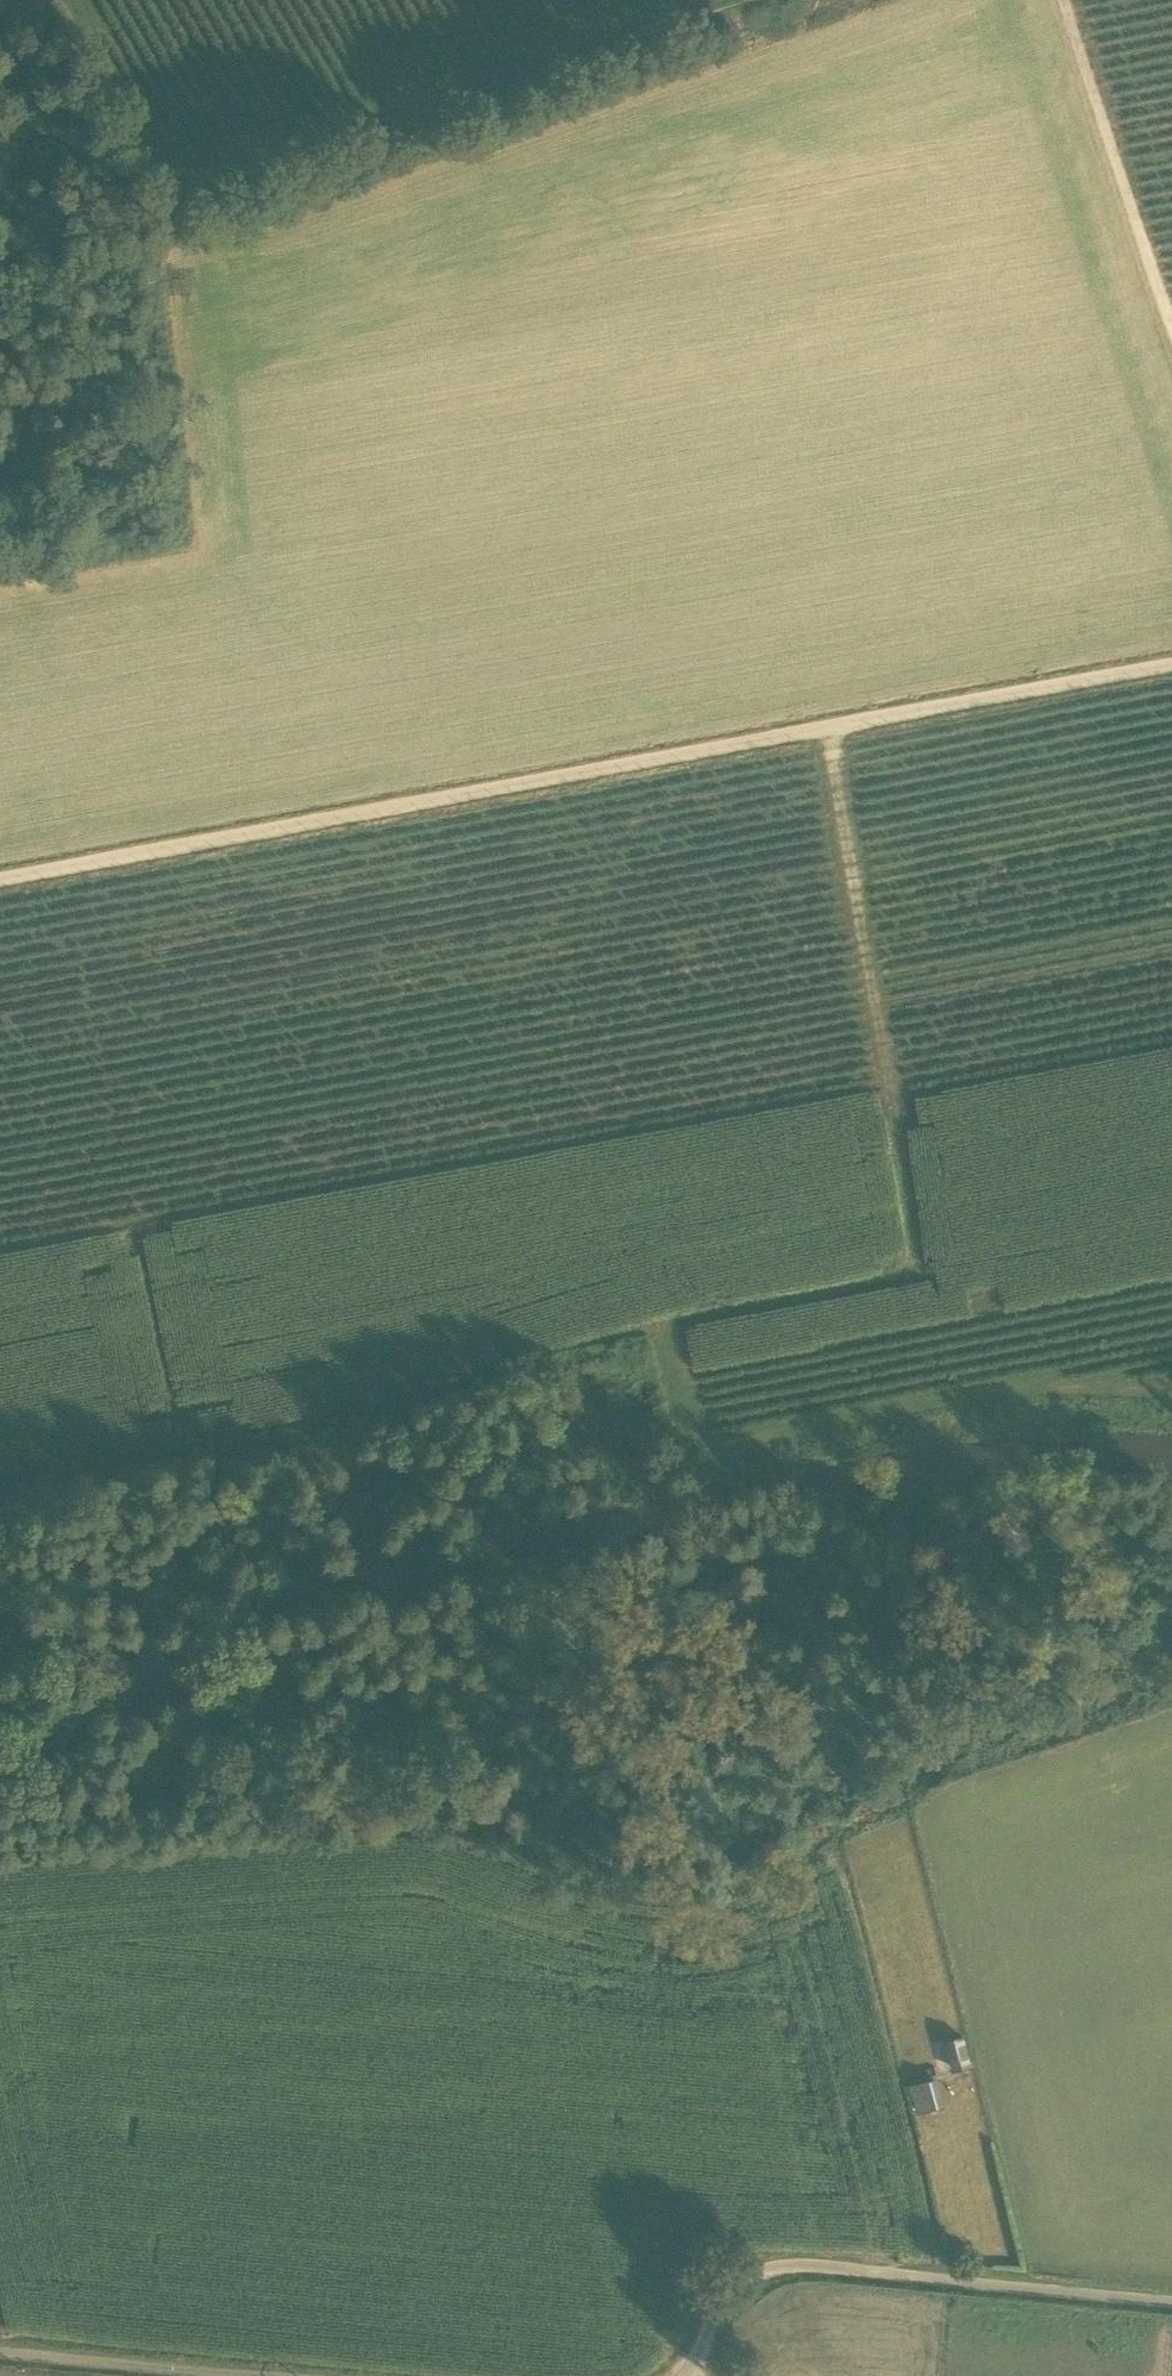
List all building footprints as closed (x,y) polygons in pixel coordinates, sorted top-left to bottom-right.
[(956,2071),(971,2067),(963,2036),(948,2039),(956,2071)] [(918,2110),(942,2104),(936,2080),(911,2086),(918,2110)]
